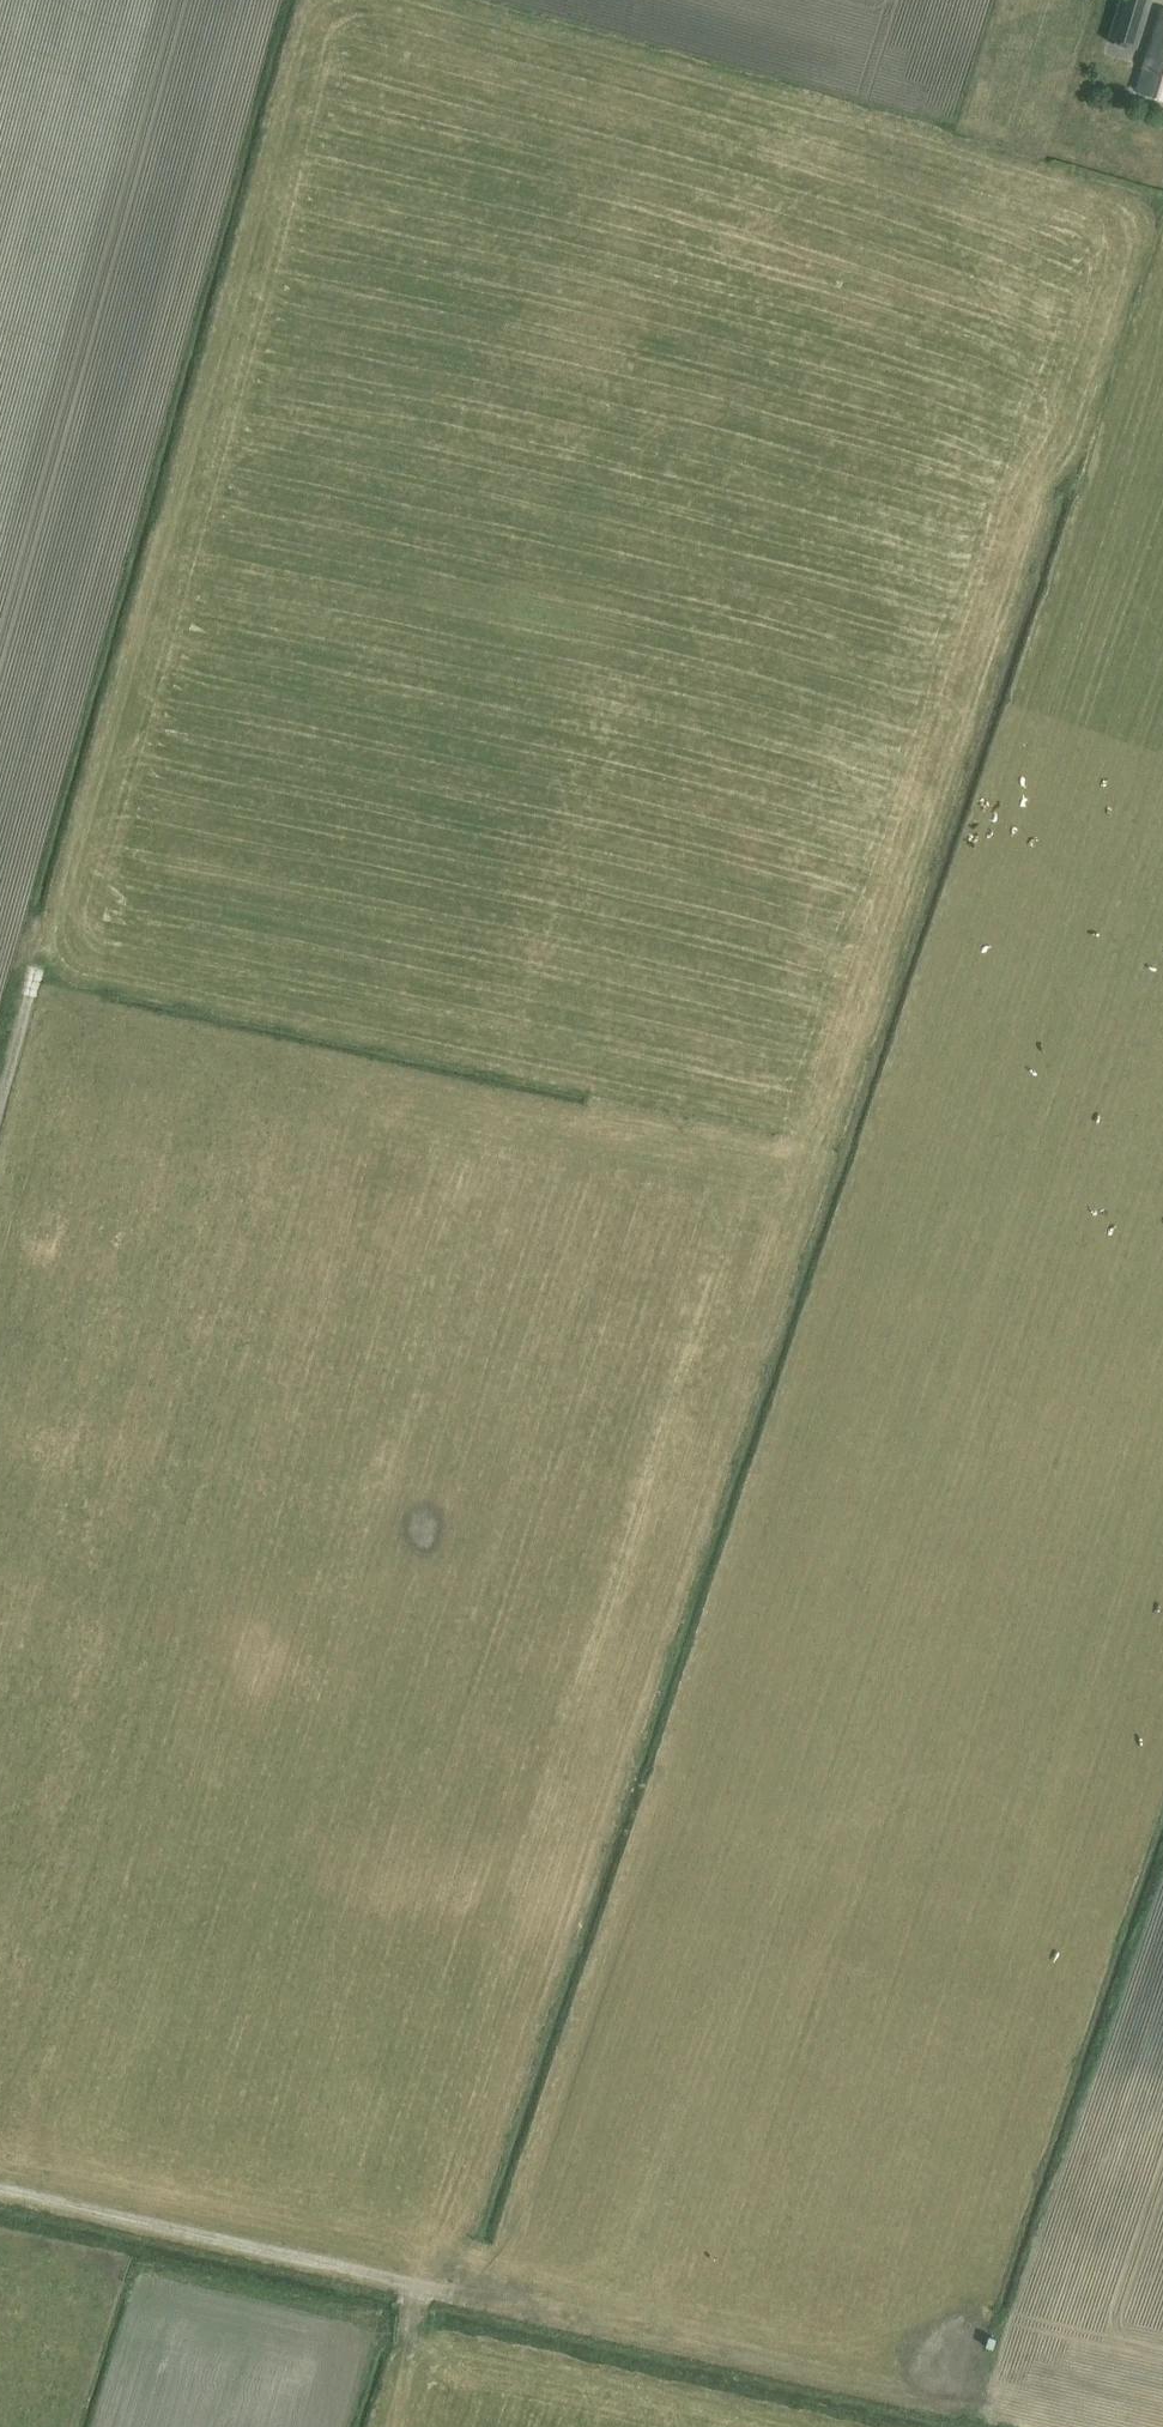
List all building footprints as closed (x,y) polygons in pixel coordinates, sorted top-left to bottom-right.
[(1141,35),(1150,0),(1119,0),(1112,27),(1141,35)] [(1137,89),(1162,97),(1162,10),(1161,10),(1137,89)]
